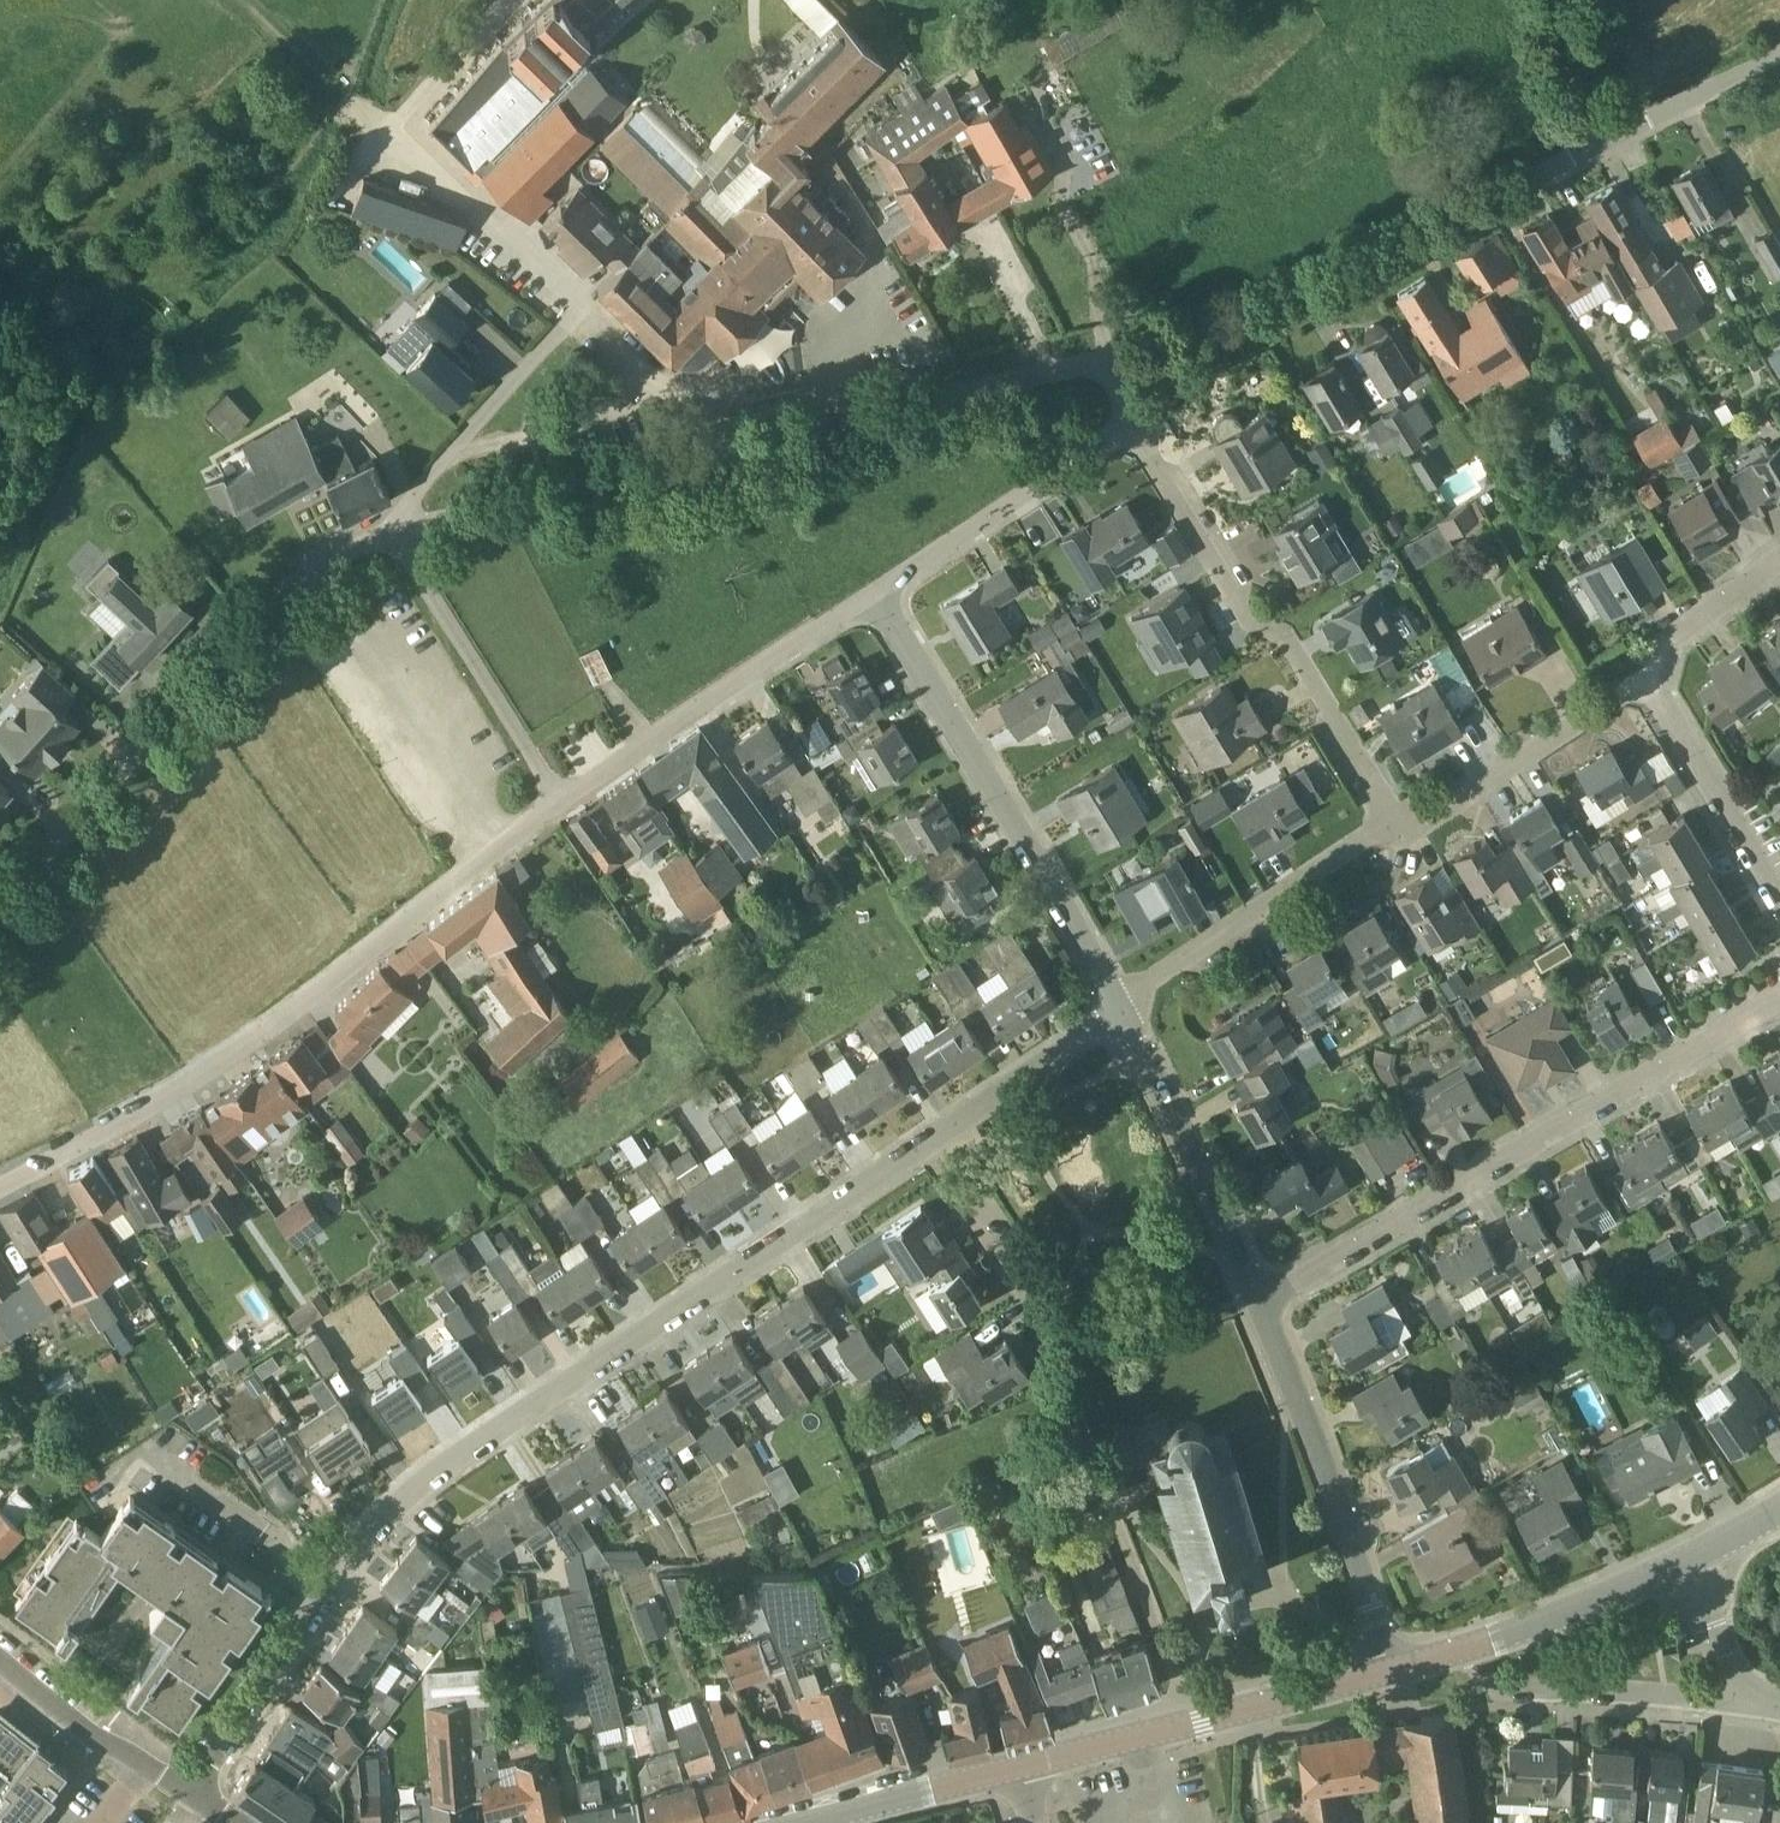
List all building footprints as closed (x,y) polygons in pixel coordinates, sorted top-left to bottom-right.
[(517,208),(540,184),(613,111),(614,92),(590,67),(579,79),(561,61),(590,31),(604,16),(618,3),(622,0),(543,0),(501,42),(431,124),(472,166),(473,165),(482,173),(517,208)] [(695,192),(671,217),(646,240),(639,248),(616,271),(598,289),(675,364),(678,360),(682,364),(685,366),(687,366),(690,367),(693,367),(695,366),(696,366),(699,365),(702,363),(704,362),(720,347),(726,353),(766,312),(760,306),(797,270),(820,293),(863,250),(838,226),(847,218),(846,217),(849,215),(829,195),(818,206),(802,189),(813,178),(803,169),(807,164),(799,156),(809,146),(800,138),(881,57),(844,21),(852,13),(838,0),(787,0),(794,7),(821,34),(758,98),(773,113),(760,127),(756,125),(718,169),(695,192)] [(932,242),(997,204),(1008,198),(993,173),(950,199),(922,154),(955,133),(963,147),(975,141),(979,138),(968,121),(946,85),(926,98),(916,83),(894,98),(903,112),(865,137),(914,220),(893,232),(909,259),(934,245),(932,242)] [(1007,101),(968,121),(979,138),(975,141),(993,173),(1008,198),(1012,195),(1014,199),(1019,201),(1028,195),(1029,191),(1027,187),(1054,171),(1023,120),(1018,122),(1007,101)] [(671,217),(695,192),(624,121),(599,146),(671,217)] [(1687,220),(1696,235),(1735,214),(1705,162),(1674,180),(1695,215),(1687,220)] [(364,178),(352,213),(456,250),(467,221),(425,207),(427,201),(364,178)] [(553,197),(540,184),(517,208),(530,220),(553,197)] [(1671,342),(1684,334),(1703,323),(1692,303),(1703,297),(1680,259),(1664,268),(1652,248),(1650,249),(1613,186),(1587,201),(1671,342)] [(603,257),(616,271),(639,248),(579,189),(562,206),(561,204),(542,223),(571,251),(565,257),(583,274),(599,257),(601,259),(603,257)] [(1576,316),(1600,304),(1589,284),(1569,246),(1550,214),(1524,228),(1576,316)] [(1585,237),(1569,246),(1589,284),(1603,277),(1614,296),(1634,285),(1594,217),(1578,226),(1585,237)] [(1775,227),(1755,238),(1776,276),(1779,274),(1779,236),(1775,227)] [(1493,280),(1501,295),(1522,283),(1498,234),(1459,256),(1479,288),(1493,280)] [(1499,377),(1505,386),(1529,371),(1485,301),(1466,313),(1474,326),(1460,334),(1425,278),(1398,295),(1463,399),(1499,377)] [(401,338),(417,352),(405,366),(447,403),(472,375),(456,361),(462,354),(447,340),(464,321),(432,293),(414,314),(419,318),(401,338)] [(1405,377),(1412,389),(1432,377),(1415,349),(1403,356),(1387,330),(1358,347),(1384,390),(1405,377)] [(1305,380),(1331,424),(1360,407),(1342,376),(1344,375),(1341,370),(1339,371),(1334,363),(1305,380)] [(1645,395),(1660,418),(1664,416),(1665,418),(1671,414),(1657,388),(1645,395)] [(226,433),(249,413),(229,390),(206,410),(226,433)] [(1735,415),(1726,401),(1712,410),(1720,424),(1735,415)] [(1384,415),(1402,445),(1405,450),(1420,440),(1414,429),(1404,413),(1400,405),(1384,415)] [(1404,413),(1414,429),(1421,425),(1411,408),(1404,413)] [(1217,440),(1215,442),(1214,442),(1225,461),(1229,458),(1236,468),(1231,471),(1244,491),(1295,460),(1265,411),(1244,424),(1240,417),(1237,415),(1234,413),(1231,412),(1227,412),(1223,412),(1220,413),(1216,416),(1214,419),(1212,423),(1211,428),(1212,432),(1213,434),(1217,440)] [(1384,415),(1369,424),(1387,454),(1402,445),(1384,415)] [(1648,426),(1666,456),(1682,446),(1665,418),(1664,416),(1660,418),(1648,426)] [(1666,456),(1648,426),(1631,435),(1649,466),(1666,456)] [(254,467),(226,481),(239,506),(246,521),(325,476),(326,476),(313,448),(307,437),(288,446),(278,427),(244,448),(254,467)] [(339,434),(313,448),(326,476),(325,476),(346,518),(391,496),(373,459),(356,467),(339,434)] [(1685,475),(1710,460),(1697,439),(1673,454),(1685,475)] [(1307,451),(1320,473),(1338,462),(1326,440),(1307,451)] [(1564,444),(1562,442),(1551,449),(1561,465),(1562,465),(1568,475),(1579,469),(1573,458),(1575,457),(1566,442),(1564,444)] [(1751,461),(1733,472),(1756,510),(1774,499),(1776,501),(1779,499),(1779,443),(1751,461)] [(1412,461),(1429,488),(1446,478),(1429,450),(1412,461)] [(222,515),(239,506),(226,481),(224,476),(207,484),(222,515)] [(1662,499),(1650,480),(1636,488),(1649,508),(1662,499)] [(1718,543),(1710,530),(1737,514),(1716,480),(1669,508),(1697,555),(1718,543)] [(1338,525),(1322,500),(1275,528),(1284,543),(1278,547),(1298,580),(1337,556),(1324,534),(1338,525)] [(1438,525),(1446,538),(1449,537),(1479,519),(1478,519),(1469,502),(1468,502),(1436,520),(1438,525)] [(1111,563),(1148,540),(1125,503),(1086,528),(1083,524),(1061,537),(1091,585),(1115,570),(1111,563)] [(1392,536),(1403,528),(1395,513),(1383,520),(1392,536)] [(1665,581),(1636,535),(1578,570),(1605,614),(1625,601),(1627,605),(1665,581)] [(1656,562),(1664,575),(1678,567),(1669,553),(1656,562)] [(109,559),(86,583),(102,599),(106,595),(129,617),(90,660),(120,687),(193,609),(169,586),(154,601),(109,559)] [(1012,633),(995,606),(1019,591),(1004,567),(989,576),(990,577),(979,584),(979,582),(941,605),(953,625),(955,623),(974,654),(972,656),(972,657),(1012,633)] [(1184,587),(1132,618),(1161,667),(1184,654),(1197,674),(1221,659),(1209,639),(1213,637),(1184,587)] [(1346,638),(1360,663),(1401,639),(1403,643),(1414,635),(1415,631),(1404,613),(1400,612),(1392,617),(1375,589),(1332,615),(1333,617),(1323,622),(1336,644),(1346,638)] [(1071,608),(1079,621),(1091,613),(1086,605),(1078,603),(1071,608)] [(1520,663),(1524,669),(1547,654),(1517,606),(1493,621),(1500,632),(1470,650),(1490,681),(1520,663)] [(1068,611),(1048,622),(1057,636),(1076,625),(1068,611)] [(1761,639),(1779,664),(1779,617),(1774,621),(1778,627),(1761,639)] [(1057,636),(1048,622),(1029,635),(1037,647),(1037,648),(1048,642),(1057,636)] [(1057,636),(1066,650),(1069,648),(1085,639),(1078,628),(1077,626),(1076,625),(1057,636)] [(595,683),(611,675),(597,646),(582,654),(595,683)] [(1715,677),(1698,689),(1704,697),(1702,699),(1705,702),(1707,701),(1717,715),(1734,703),(1745,717),(1776,694),(1740,646),(1709,669),(1715,677)] [(835,717),(846,735),(875,718),(867,705),(879,698),(857,661),(847,667),(841,656),(824,666),(831,677),(825,680),(844,712),(835,717)] [(1391,656),(1378,663),(1387,677),(1399,670),(1391,656)] [(14,695),(21,701),(30,709),(16,724),(8,716),(0,725),(0,742),(34,773),(50,756),(53,759),(67,744),(64,740),(79,724),(61,708),(76,692),(43,662),(14,695)] [(1058,734),(1088,716),(1058,668),(1000,702),(1019,733),(1047,716),(1058,734)] [(1461,730),(1454,719),(1432,682),(1379,714),(1405,758),(1437,739),(1439,743),(1461,730)] [(1265,727),(1254,709),(1247,698),(1233,707),(1221,687),(1172,717),(1201,766),(1255,734),(1254,733),(1265,727)] [(1347,709),(1358,726),(1371,718),(1360,701),(1347,709)] [(1134,720),(1129,712),(1116,719),(1107,725),(1112,733),(1134,720)] [(819,718),(797,731),(811,754),(833,740),(819,718)] [(894,723),(882,730),(875,718),(846,735),(835,742),(846,761),(857,755),(875,786),(917,760),(894,723)] [(770,795),(786,785),(800,776),(802,774),(802,773),(791,757),(793,756),(768,719),(734,742),(757,779),(759,778),(770,795)] [(701,727),(666,751),(688,780),(742,856),(777,832),(701,727)] [(1766,755),(1773,766),(1779,761),(1779,746),(1766,755)] [(1609,749),(1576,770),(1589,790),(1592,789),(1601,804),(1613,797),(1612,795),(1619,790),(1627,804),(1634,799),(1635,800),(1653,789),(1633,755),(1619,764),(1609,749)] [(636,772),(658,801),(673,791),(651,762),(636,772)] [(814,764),(802,773),(802,774),(800,776),(819,805),(832,797),(833,796),(817,768),(814,764)] [(1099,842),(1145,814),(1115,764),(1058,797),(1069,816),(1081,809),(1088,821),(1086,822),(1099,842)] [(1303,808),(1321,798),(1303,769),(1286,779),(1285,777),(1233,808),(1262,856),(1281,844),(1274,832),(1306,813),(1303,808)] [(1664,778),(1674,794),(1686,787),(1676,770),(1664,778)] [(668,815),(658,801),(636,772),(602,796),(623,826),(619,830),(638,857),(647,851),(646,849),(673,830),(665,818),(668,815)] [(0,782),(0,819),(7,811),(0,804),(11,792),(0,782)] [(915,848),(926,866),(955,849),(947,835),(959,828),(937,791),(888,821),(907,853),(915,848)] [(1204,827),(1218,818),(1205,796),(1191,805),(1204,827)] [(840,812),(841,812),(842,812),(836,803),(832,797),(819,805),(816,807),(826,821),(826,822),(840,812)] [(1525,842),(1519,845),(1534,869),(1539,866),(1541,870),(1561,858),(1549,838),(1562,830),(1542,797),(1509,816),(1525,842)] [(842,809),(850,822),(862,814),(854,802),(842,809)] [(604,837),(605,837),(585,808),(569,820),(589,848),(590,848),(601,864),(617,854),(604,837)] [(1637,864),(1640,870),(1697,836),(1683,814),(1648,836),(1657,852),(1637,864)] [(1193,853),(1207,845),(1191,819),(1178,827),(1193,853)] [(1580,874),(1600,863),(1579,828),(1559,840),(1580,874)] [(1490,880),(1504,904),(1535,885),(1509,842),(1494,851),(1486,836),(1453,855),(1473,890),(1490,880)] [(1705,861),(1710,858),(1697,836),(1640,870),(1643,876),(1664,863),(1673,878),(1688,868),(1690,871),(1705,861)] [(1609,838),(1596,846),(1606,862),(1619,855),(1609,838)] [(718,893),(742,877),(718,842),(694,859),(718,893)] [(724,905),(686,848),(657,867),(694,923),(724,905)] [(975,854),(963,861),(955,849),(926,866),(937,883),(931,888),(949,920),(967,908),(976,921),(995,910),(987,896),(997,889),(975,854)] [(510,1070),(569,1016),(513,932),(529,922),(510,890),(533,874),(519,854),(426,926),(427,926),(408,941),(427,965),(474,928),(505,971),(491,982),(517,1016),(486,1043),(510,1070)] [(1180,920),(1205,906),(1177,855),(1114,891),(1140,937),(1152,929),(1153,931),(1159,927),(1152,915),(1171,904),(1180,920)] [(1620,857),(1607,865),(1618,881),(1630,873),(1620,857)] [(1717,883),(1705,861),(1690,871),(1688,868),(1673,878),(1669,880),(1679,897),(1657,910),(1660,915),(1717,883)] [(1479,927),(1457,889),(1444,897),(1429,873),(1395,893),(1418,931),(1427,947),(1447,935),(1452,943),(1479,927)] [(1695,924),(1730,904),(1717,883),(1660,915),(1664,921),(1686,908),(1695,924)] [(1743,925),(1730,904),(1695,924),(1704,939),(1682,952),(1685,957),(1743,925)] [(1347,965),(1364,994),(1407,969),(1372,910),(1343,927),(1360,956),(1347,965)] [(1721,967),(1755,946),(1743,925),(1685,957),(1689,963),(1711,950),(1721,967)] [(983,943),(1008,982),(1030,1015),(1056,998),(1034,965),(1024,972),(1008,947),(1018,941),(1008,927),(983,943)] [(1418,952),(1427,947),(1418,931),(1409,936),(1418,952)] [(1297,979),(1283,988),(1310,1031),(1326,1021),(1321,1012),(1349,995),(1319,945),(1288,964),(1297,979)] [(647,956),(654,967),(669,958),(662,946),(647,956)] [(328,1038),(333,1045),(349,1066),(367,1048),(364,1044),(412,996),(409,993),(420,982),(396,951),(380,964),(379,963),(334,1009),(346,1020),(328,1038)] [(1467,988),(1479,1013),(1543,980),(1531,955),(1467,988)] [(945,966),(963,994),(976,986),(958,958),(945,966)] [(1630,968),(1651,1003),(1666,994),(1645,959),(1630,968)] [(945,966),(932,975),(949,1003),(963,994),(945,966)] [(1450,998),(1468,986),(1458,970),(1439,982),(1450,998)] [(1632,1003),(1617,978),(1598,989),(1602,995),(1587,1004),(1591,1012),(1581,1018),(1595,1041),(1605,1036),(1610,1044),(1626,1034),(1625,1033),(1631,1029),(1633,1033),(1651,1023),(1638,1000),(1632,1003)] [(1008,982),(982,1000),(989,1011),(1004,1033),(1030,1015),(1008,982)] [(1463,995),(1449,1004),(1460,1024),(1475,1015),(1463,995)] [(1573,1026),(1556,996),(1486,1037),(1515,1087),(1538,1074),(1545,1085),(1574,1067),(1555,1036),(1573,1026)] [(1261,1047),(1267,1057),(1269,1060),(1295,1044),(1268,998),(1210,1033),(1230,1066),(1261,1047)] [(901,1034),(883,1006),(882,1006),(870,1013),(889,1042),(901,1034)] [(1392,1034),(1404,1026),(1395,1011),(1383,1018),(1392,1034)] [(875,1051),(889,1042),(870,1013),(857,1022),(875,1051)] [(983,1048),(968,1025),(960,1013),(933,1031),(957,1065),(983,1048)] [(907,1047),(930,1083),(957,1065),(933,1031),(907,1047)] [(619,1033),(558,1081),(578,1107),(639,1059),(619,1033)] [(349,1066),(333,1045),(317,1057),(300,1035),(286,1046),(285,1046),(269,1058),(270,1059),(304,1104),(335,1081),(334,1079),(349,1067),(349,1066)] [(1295,1044),(1269,1060),(1244,1074),(1255,1093),(1236,1104),(1256,1137),(1291,1116),(1275,1089),(1290,1080),(1280,1063),(1300,1052),(1295,1044)] [(1394,1064),(1396,1051),(1376,1047),(1373,1062),(1385,1085),(1400,1078),(1394,1064)] [(816,1048),(795,1061),(814,1089),(826,1081),(813,1060),(821,1055),(816,1048)] [(1779,1053),(1757,1066),(1770,1088),(1757,1096),(1777,1130),(1779,1128),(1779,1054),(1779,1053)] [(881,1054),(855,1071),(878,1106),(904,1089),(881,1054)] [(306,1107),(304,1104),(270,1059),(252,1072),(251,1071),(217,1095),(218,1097),(202,1108),(238,1159),(256,1146),(237,1120),(250,1111),(267,1135),(306,1107)] [(795,1102),(814,1089),(795,1061),(783,1069),(774,1075),(782,1088),(784,1086),(795,1102)] [(1413,1095),(1432,1127),(1447,1118),(1457,1135),(1491,1115),(1462,1066),(1413,1095)] [(829,1088),(852,1123),(878,1106),(855,1071),(829,1088)] [(1765,1138),(1777,1130),(1757,1096),(1745,1102),(1732,1081),(1708,1095),(1736,1143),(1760,1129),(1765,1138)] [(1379,1097),(1359,1091),(1354,1109),(1373,1115),(1379,1097)] [(1736,1143),(1708,1095),(1686,1108),(1699,1129),(1685,1137),(1701,1164),(1714,1155),(1716,1157),(1737,1145),(1736,1143)] [(752,1128),(735,1100),(721,1109),(740,1136),(752,1128)] [(808,1103),(782,1120),(805,1155),(830,1138),(808,1103)] [(199,1109),(170,1128),(172,1131),(159,1139),(175,1162),(197,1146),(217,1175),(228,1192),(248,1178),(202,1108),(201,1107),(199,1108),(199,1109)] [(726,1145),(740,1136),(721,1109),(708,1117),(726,1145)] [(1395,1116),(1378,1126),(1356,1139),(1351,1142),(1373,1178),(1417,1152),(1395,1116)] [(405,1133),(415,1143),(430,1128),(420,1117),(405,1133)] [(349,1162),(364,1151),(340,1119),(325,1130),(349,1162)] [(779,1172),(805,1155),(782,1120),(756,1137),(779,1172)] [(1699,1164),(1701,1164),(1685,1137),(1673,1144),(1660,1123),(1637,1136),(1665,1184),(1689,1170),(1695,1181),(1705,1175),(1699,1164)] [(629,1133),(620,1139),(634,1159),(643,1152),(629,1133)] [(130,1187),(150,1221),(151,1222),(177,1207),(178,1208),(192,1199),(174,1169),(159,1177),(136,1136),(108,1152),(130,1187)] [(1614,1179),(1630,1205),(1665,1184),(1637,1136),(1614,1149),(1627,1171),(1614,1179)] [(688,1145),(668,1160),(676,1172),(697,1157),(688,1145)] [(701,1158),(677,1174),(659,1147),(646,1156),(674,1197),(685,1189),(705,1221),(731,1204),(708,1169),(701,1158)] [(600,1164),(613,1156),(612,1155),(608,1148),(595,1156),(600,1164)] [(734,1152),(708,1169),(731,1204),(757,1186),(734,1152)] [(654,1194),(635,1207),(630,1210),(635,1218),(657,1252),(683,1234),(663,1204),(674,1197),(646,1156),(634,1164),(654,1194)] [(1309,1178),(1297,1157),(1263,1177),(1280,1207),(1300,1195),(1308,1210),(1350,1186),(1336,1162),(1309,1178)] [(135,1230),(150,1221),(130,1187),(117,1194),(92,1158),(68,1174),(91,1210),(89,1210),(111,1245),(122,1238),(110,1218),(123,1210),(135,1230)] [(1619,1221),(1587,1166),(1558,1183),(1564,1195),(1546,1206),(1571,1249),(1619,1221)] [(581,1239),(591,1232),(572,1204),(557,1180),(537,1192),(554,1217),(560,1213),(578,1241),(581,1239)] [(218,1186),(201,1198),(223,1231),(241,1219),(218,1186)] [(89,1210),(56,1231),(31,1191),(0,1209),(0,1212),(25,1253),(36,1246),(70,1301),(124,1266),(111,1245),(89,1210)] [(591,1232),(604,1223),(586,1195),(572,1204),(591,1232)] [(322,1223),(302,1196),(275,1216),(295,1243),(322,1223)] [(1549,1232),(1530,1199),(1506,1213),(1519,1234),(1506,1242),(1520,1266),(1533,1258),(1526,1246),(1549,1232)] [(920,1205),(880,1231),(880,1232),(893,1253),(883,1260),(899,1284),(926,1267),(957,1247),(948,1231),(939,1236),(920,1205)] [(609,1235),(631,1269),(657,1252),(635,1218),(609,1235)] [(1507,1274),(1520,1266),(1506,1242),(1494,1249),(1481,1227),(1457,1242),(1477,1275),(1500,1261),(1507,1274)] [(499,1250),(510,1243),(502,1230),(491,1238),(499,1250)] [(849,1281),(883,1260),(893,1253),(880,1232),(836,1259),(849,1281)] [(1658,1262),(1678,1251),(1669,1237),(1649,1248),(1658,1262)] [(585,1251),(578,1241),(554,1256),(556,1258),(584,1301),(610,1284),(588,1250),(585,1251)] [(1447,1277),(1434,1284),(1441,1295),(1450,1310),(1463,1302),(1466,1308),(1489,1295),(1477,1275),(1457,1242),(1434,1255),(1447,1277)] [(559,1318),(584,1301),(556,1258),(532,1274),(511,1243),(498,1251),(520,1283),(529,1297),(540,1290),(559,1318)] [(948,1321),(980,1301),(966,1279),(975,1273),(958,1246),(957,1247),(926,1267),(935,1282),(927,1287),(948,1321)] [(474,1274),(457,1247),(432,1264),(450,1290),(474,1274)] [(498,1251),(485,1259),(507,1292),(520,1283),(498,1251)] [(10,1334),(11,1336),(54,1310),(30,1271),(13,1281),(0,1258),(0,1318),(10,1334)] [(1597,1294),(1616,1284),(1612,1278),(1605,1265),(1601,1267),(1586,1276),(1597,1294)] [(391,1275),(372,1288),(381,1300),(399,1288),(391,1275)] [(1357,1298),(1357,1299),(1364,1311),(1330,1331),(1350,1365),(1365,1356),(1373,1369),(1408,1348),(1385,1313),(1396,1307),(1383,1283),(1357,1298)] [(435,1294),(446,1309),(456,1301),(446,1286),(435,1294)] [(803,1286),(777,1303),(799,1336),(808,1349),(833,1332),(803,1286)] [(306,1304),(288,1315),(297,1330),(331,1308),(319,1291),(304,1301),(306,1304)] [(68,1303),(77,1318),(78,1319),(80,1324),(94,1316),(91,1311),(81,1295),(68,1303)] [(1440,1329),(1456,1320),(1455,1319),(1450,1310),(1441,1295),(1425,1305),(1440,1329)] [(537,1333),(518,1305),(513,1299),(487,1316),(510,1351),(537,1333)] [(799,1336),(777,1303),(753,1319),(775,1352),(799,1336)] [(1542,1311),(1529,1318),(1536,1331),(1549,1324),(1542,1311)] [(454,1397),(485,1376),(472,1356),(488,1346),(467,1312),(448,1324),(460,1343),(431,1362),(454,1397)] [(118,1315),(100,1327),(101,1328),(113,1347),(131,1336),(118,1315)] [(1706,1320),(1703,1316),(1683,1329),(1695,1348),(1715,1334),(1714,1332),(1706,1320)] [(1454,1353),(1470,1343),(1457,1320),(1456,1321),(1450,1324),(1460,1341),(1450,1346),(1454,1353)] [(856,1366),(863,1377),(885,1364),(860,1327),(838,1342),(855,1367),(856,1366)] [(988,1397),(1026,1372),(1005,1340),(983,1355),(967,1331),(935,1352),(968,1405),(986,1393),(988,1397)] [(338,1365),(316,1333),(300,1343),(322,1376),(338,1365)] [(731,1335),(706,1351),(729,1384),(742,1404),(766,1389),(784,1415),(796,1407),(766,1363),(755,1370),(731,1335)] [(1135,1353),(1133,1348),(1131,1343),(1114,1350),(1117,1360),(1135,1353)] [(234,1371),(250,1360),(240,1345),(224,1356),(234,1371)] [(398,1432),(430,1412),(416,1392),(433,1381),(411,1348),(392,1360),(404,1378),(375,1397),(398,1432)] [(112,1350),(100,1358),(107,1369),(119,1362),(112,1350)] [(729,1384),(706,1351),(682,1367),(704,1400),(729,1384)] [(899,1352),(886,1361),(895,1375),(909,1366),(899,1352)] [(273,1353),(255,1365),(262,1377),(280,1365),(273,1353)] [(779,1354),(766,1363),(796,1407),(809,1399),(779,1354)] [(913,1387),(930,1376),(922,1362),(904,1373),(913,1387)] [(1721,1382),(1725,1388),(1700,1404),(1731,1451),(1759,1433),(1748,1417),(1766,1406),(1741,1368),(1721,1382)] [(1391,1435),(1429,1413),(1409,1379),(1400,1384),(1394,1372),(1353,1396),(1362,1411),(1373,1404),(1391,1435)] [(1498,1372),(1489,1377),(1497,1391),(1506,1386),(1498,1372)] [(1536,1380),(1509,1394),(1520,1414),(1547,1399),(1536,1380)] [(666,1390),(641,1406),(663,1439),(687,1423),(666,1390)] [(369,1447),(337,1399),(293,1428),(325,1476),(369,1447)] [(164,1423),(171,1418),(180,1412),(172,1400),(155,1411),(164,1423)] [(1157,1478),(1164,1500),(1191,1592),(1211,1586),(1212,1591),(1243,1582),(1250,1580),(1248,1574),(1267,1569),(1226,1431),(1225,1425),(1219,1426),(1219,1424),(1219,1422),(1219,1420),(1218,1418),(1217,1416),(1216,1413),(1214,1411),(1213,1410),(1212,1408),(1208,1406),(1205,1404),(1203,1403),(1199,1402),(1195,1402),(1193,1402),(1191,1403),(1187,1404),(1183,1406),(1182,1407),(1179,1410),(1176,1413),(1175,1415),(1174,1419),(1171,1409),(1122,1423),(1133,1461),(1145,1458),(1151,1480),(1157,1478)] [(652,1502),(666,1493),(654,1476),(669,1466),(664,1458),(672,1453),(663,1439),(641,1406),(617,1423),(648,1468),(636,1477),(652,1502)] [(1540,1412),(1548,1426),(1557,1421),(1549,1407),(1540,1412)] [(204,1423),(195,1410),(186,1416),(195,1429),(204,1423)] [(1629,1497),(1698,1463),(1687,1441),(1673,1412),(1639,1429),(1645,1442),(1610,1460),(1618,1476),(1629,1497)] [(720,1420),(708,1429),(725,1454),(738,1446),(720,1420)] [(14,1427),(5,1437),(14,1445),(23,1435),(14,1427)] [(695,1437),(712,1463),(725,1454),(708,1429),(695,1437)] [(294,1489),(286,1478),(306,1465),(284,1433),(248,1457),(277,1501),(294,1489)] [(595,1436),(569,1454),(591,1487),(600,1501),(602,1500),(603,1501),(625,1487),(627,1485),(626,1483),(617,1470),(595,1436)] [(1434,1487),(1448,1512),(1464,1503),(1480,1494),(1473,1481),(1470,1483),(1453,1453),(1433,1464),(1424,1450),(1388,1470),(1398,1487),(1391,1490),(1400,1506),(1434,1487)] [(591,1487),(569,1454),(546,1470),(561,1492),(548,1501),(581,1550),(595,1541),(578,1516),(600,1501),(591,1487)] [(1564,1503),(1582,1494),(1562,1457),(1533,1474),(1543,1493),(1514,1509),(1537,1549),(1560,1536),(1564,1542),(1580,1533),(1564,1503)] [(783,1463),(764,1473),(780,1503),(800,1492),(783,1463)] [(640,1510),(652,1502),(636,1477),(626,1483),(627,1485),(625,1487),(640,1510)] [(569,1557),(581,1550),(548,1501),(538,1508),(523,1485),(498,1502),(520,1535),(529,1551),(553,1534),(569,1557)] [(768,1493),(737,1512),(744,1523),(775,1504),(768,1493)] [(87,1525),(86,1528),(78,1522),(80,1520),(78,1519),(16,1606),(57,1635),(56,1636),(67,1644),(122,1567),(164,1597),(151,1615),(171,1629),(129,1688),(180,1725),(272,1596),(271,1595),(269,1597),(261,1592),(263,1589),(230,1565),(217,1583),(206,1575),(222,1553),(180,1523),(177,1528),(132,1496),(103,1536),(87,1525)] [(968,1514),(960,1497),(929,1511),(937,1528),(968,1514)] [(498,1502),(474,1518),(443,1539),(464,1555),(495,1579),(503,1569),(496,1551),(520,1535),(498,1502)] [(1431,1589),(1481,1561),(1466,1534),(1478,1527),(1464,1503),(1448,1512),(1421,1527),(1431,1545),(1413,1555),(1431,1589)] [(22,1527),(0,1508),(0,1551),(22,1527)] [(415,1536),(398,1559),(432,1585),(450,1562),(415,1536)] [(581,1550),(585,1566),(600,1566),(612,1566),(601,1549),(598,1546),(595,1541),(581,1550)] [(601,1549),(612,1566),(647,1565),(637,1549),(614,1549),(601,1549)] [(569,1557),(564,1560),(571,1591),(590,1586),(585,1566),(581,1550),(569,1557)] [(485,1593),(495,1579),(464,1555),(454,1568),(485,1593)] [(432,1585),(398,1559),(380,1583),(413,1609),(432,1585)] [(825,1725),(794,1737),(810,1782),(883,1756),(874,1734),(849,1670),(813,1572),(802,1572),(750,1572),(774,1635),(794,1690),(796,1696),(794,1698),(802,1719),(821,1711),(825,1725)] [(1123,1588),(1118,1573),(1087,1585),(1100,1619),(1112,1614),(1117,1629),(1136,1621),(1130,1606),(1125,1608),(1118,1590),(1123,1588)] [(663,1577),(675,1609),(695,1601),(685,1575),(663,1577)] [(817,1584),(820,1594),(834,1588),(831,1578),(817,1584)] [(559,1593),(563,1608),(592,1601),(590,1586),(571,1591),(559,1593)] [(1037,1633),(1066,1619),(1053,1590),(1024,1603),(1037,1633)] [(482,1606),(490,1619),(492,1622),(494,1621),(505,1614),(495,1598),(482,1606)] [(659,1600),(635,1609),(643,1632),(668,1622),(659,1600)] [(592,1601),(563,1608),(567,1623),(596,1616),(592,1601)] [(362,1606),(345,1630),(381,1653),(397,1630),(362,1606)] [(412,1624),(427,1636),(436,1624),(421,1612),(412,1624)] [(596,1616),(567,1623),(571,1638),(600,1631),(596,1616)] [(1006,1743),(1006,1744),(1054,1732),(1048,1709),(1025,1656),(1021,1657),(1007,1623),(962,1642),(978,1680),(997,1671),(1012,1708),(996,1713),(1004,1744),(1006,1743)] [(417,1648),(427,1636),(412,1624),(402,1636),(417,1648)] [(390,1660),(381,1653),(345,1630),(328,1654),(364,1679),(356,1690),(361,1693),(381,1707),(389,1713),(398,1701),(377,1687),(393,1664),(389,1661),(390,1660)] [(600,1631),(571,1638),(575,1653),(604,1646),(600,1631)] [(1670,1636),(1670,1638),(1671,1650),(1672,1653),(1685,1651),(1682,1634),(1670,1636)] [(1143,1637),(1088,1657),(1097,1684),(1104,1703),(1159,1684),(1151,1661),(1143,1637)] [(1671,1650),(1670,1638),(1660,1640),(1662,1651),(1671,1650)] [(735,1685),(769,1672),(757,1639),(722,1651),(735,1685)] [(1042,1650),(1032,1654),(1049,1701),(1097,1684),(1088,1657),(1083,1641),(1061,1649),(1067,1667),(1050,1673),(1042,1650)] [(888,1658),(902,1695),(908,1693),(939,1684),(924,1644),(888,1658)] [(604,1646),(575,1653),(578,1669),(607,1661),(604,1646)] [(430,1801),(432,1822),(466,1822),(463,1799),(475,1798),(474,1783),(488,1782),(488,1781),(499,1780),(484,1664),(446,1668),(444,1648),(423,1673),(432,1801),(430,1801)] [(607,1661),(578,1669),(582,1684),(611,1676),(607,1661)] [(361,1693),(356,1690),(321,1665),(301,1692),(343,1720),(361,1693)] [(611,1676),(582,1684),(586,1699),(615,1692),(611,1676)] [(953,1731),(942,1734),(947,1757),(993,1747),(979,1689),(945,1698),(953,1731)] [(615,1692),(586,1699),(590,1714),(619,1707),(615,1692)] [(927,1746),(908,1693),(902,1695),(869,1707),(879,1736),(887,1758),(927,1746)] [(693,1699),(671,1705),(675,1720),(697,1715),(693,1699)] [(721,1700),(708,1705),(707,1705),(729,1763),(728,1764),(745,1807),(775,1797),(774,1796),(758,1752),(752,1754),(735,1709),(726,1713),(721,1700)] [(642,1708),(646,1722),(653,1748),(653,1749),(669,1745),(658,1704),(642,1708)] [(329,1733),(327,1730),(290,1706),(255,1759),(232,1794),(274,1822),(298,1822),(315,1798),(298,1786),(316,1758),(337,1777),(347,1766),(331,1746),(336,1742),(329,1733)] [(392,1715),(389,1713),(381,1707),(370,1721),(380,1730),(392,1715)] [(619,1707),(590,1714),(594,1729),(622,1722),(619,1707)] [(0,1714),(0,1822),(29,1822),(55,1791),(50,1787),(66,1768),(71,1772),(71,1771),(49,1753),(51,1750),(37,1739),(35,1742),(0,1714)] [(1420,1718),(1405,1720),(1397,1721),(1294,1736),(1295,1737),(1298,1760),(1302,1796),(1282,1799),(1286,1822),(1346,1822),(1342,1796),(1338,1796),(1336,1783),(1378,1777),(1377,1767),(1407,1762),(1415,1822),(1467,1822),(1455,1738),(1451,1714),(1420,1718)] [(336,1742),(331,1746),(347,1766),(364,1745),(343,1721),(329,1733),(336,1742)] [(637,1752),(653,1748),(646,1722),(630,1728),(637,1752)] [(691,1777),(693,1779),(706,1818),(738,1808),(725,1772),(718,1774),(701,1724),(675,1732),(691,1777)] [(395,1736),(385,1728),(377,1738),(387,1746),(395,1736)] [(1496,1799),(1526,1800),(1525,1803),(1571,1804),(1572,1770),(1555,1770),(1556,1735),(1542,1735),(1541,1745),(1508,1744),(1508,1763),(1503,1763),(1503,1778),(1497,1778),(1496,1799)] [(758,1750),(758,1752),(774,1796),(811,1783),(810,1782),(794,1737),(758,1750)] [(1633,1821),(1634,1818),(1636,1787),(1630,1787),(1633,1748),(1591,1744),(1588,1788),(1590,1788),(1588,1811),(1612,1812),(1612,1820),(1633,1821)] [(677,1822),(687,1822),(706,1818),(693,1779),(691,1777),(682,1780),(673,1751),(659,1756),(677,1822)] [(1667,1817),(1666,1822),(1692,1822),(1694,1808),(1685,1808),(1687,1774),(1679,1774),(1681,1753),(1651,1751),(1647,1791),(1651,1791),(1649,1815),(1667,1817)] [(361,1815),(361,1822),(381,1822),(378,1755),(358,1756),(361,1791),(359,1791),(359,1793),(361,1815)] [(649,1822),(677,1822),(659,1756),(645,1760),(647,1767),(636,1770),(649,1822)] [(564,1808),(558,1776),(550,1776),(546,1757),(514,1762),(516,1778),(518,1778),(519,1783),(481,1789),(485,1815),(527,1805),(530,1822),(552,1822),(566,1820),(564,1808)] [(1756,1812),(1762,1770),(1718,1763),(1701,1761),(1694,1808),(1692,1822),(1754,1822),(1756,1812)] [(576,1779),(581,1805),(573,1807),(564,1808),(566,1820),(567,1822),(640,1822),(636,1796),(630,1796),(631,1801),(615,1804),(613,1799),(603,1801),(598,1775),(576,1779)] [(342,1816),(342,1812),(318,1795),(315,1798),(298,1822),(342,1822),(342,1816)] [(430,1801),(397,1804),(398,1816),(394,1816),(395,1822),(432,1822),(430,1801)]
